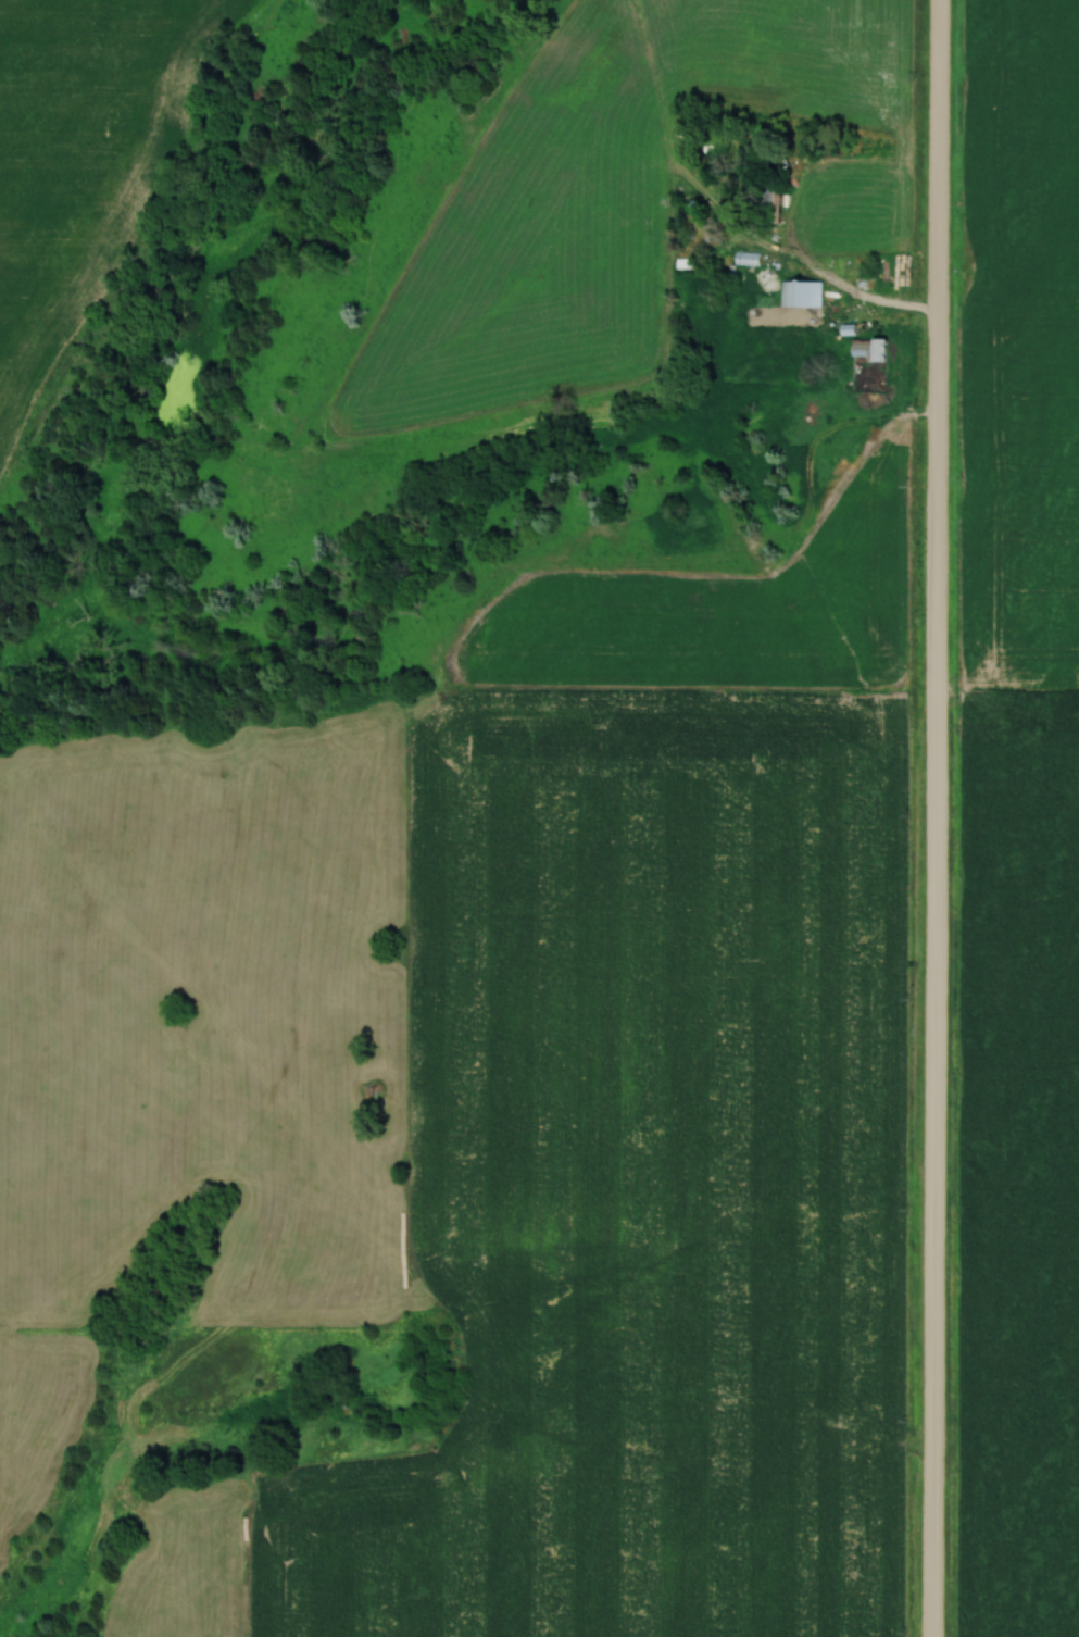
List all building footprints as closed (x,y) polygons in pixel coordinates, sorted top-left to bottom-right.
[(735,264),(759,264),(759,253),(735,253),(735,264)] [(822,307),(822,280),(782,280),(782,307),(822,307)] [(887,338),(853,338),(853,359),(887,359),(887,338)]
